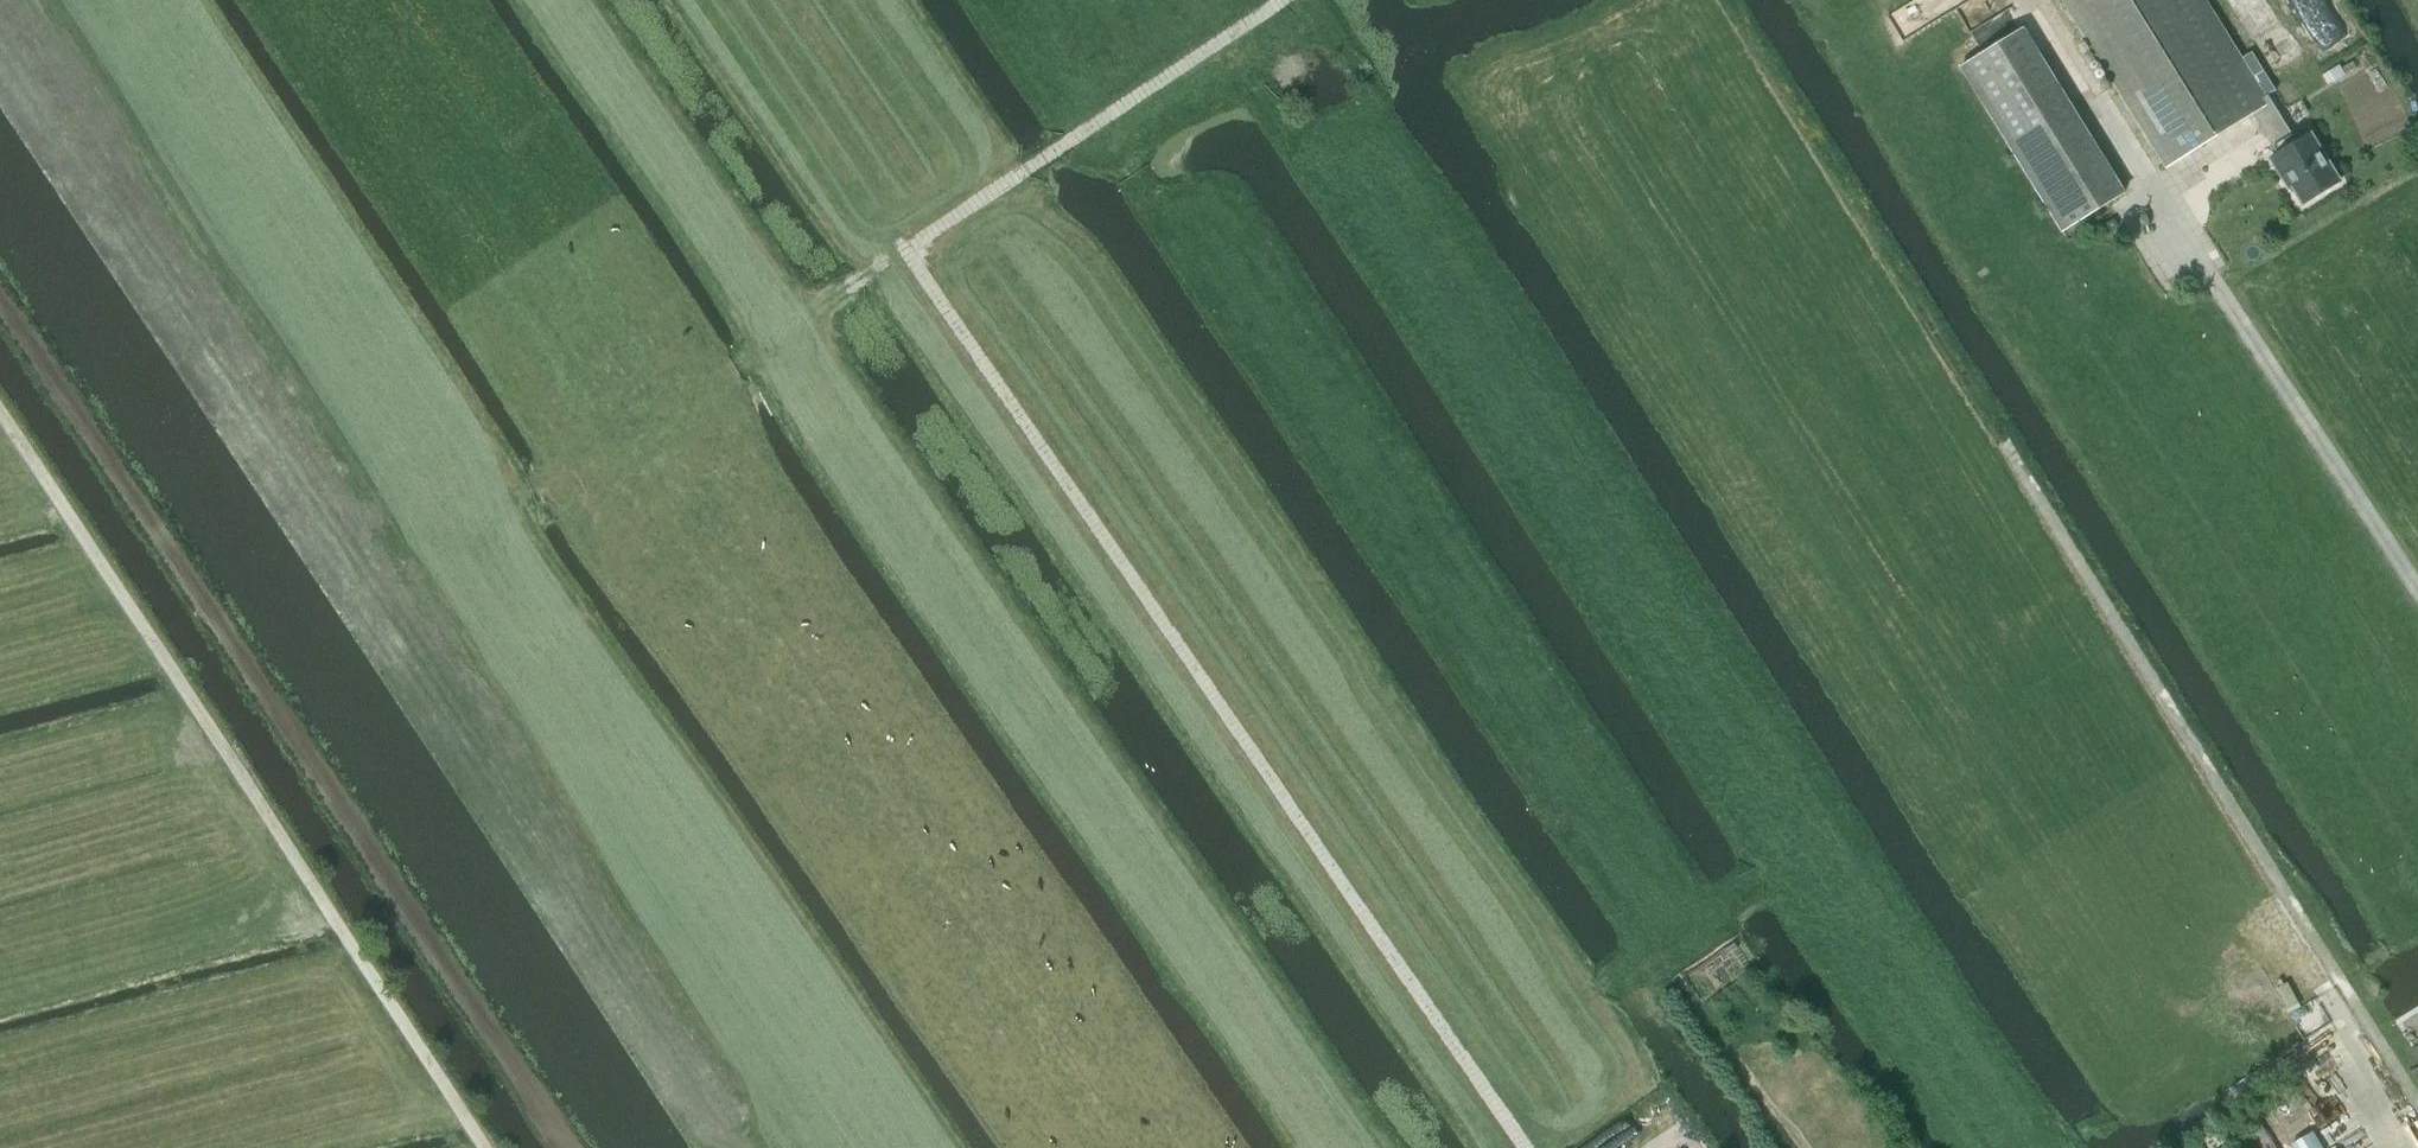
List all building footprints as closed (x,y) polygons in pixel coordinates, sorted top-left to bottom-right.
[(2200,0),(2067,0),(2169,165),(2252,114),(2277,154),(2270,158),(2282,178),(2286,175),(2303,203),(2339,181),(2310,134),(2297,142),(2268,95),(2261,99),(2200,0)] [(2124,192),(2023,28),(1961,67),(2062,231),(2124,192)] [(2339,65),(2326,72),(2332,83),(2345,75),(2339,65)]
